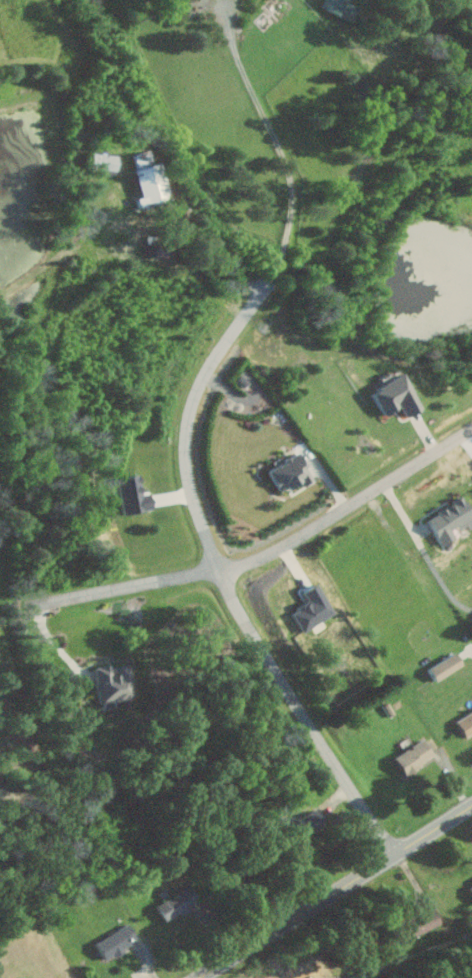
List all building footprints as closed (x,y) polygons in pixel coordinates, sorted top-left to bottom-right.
[(349,22),(357,7),(343,0),(320,0),(317,6),(349,22)] [(111,169),(111,152),(83,152),(82,168),(111,169)] [(376,414),(394,404),(401,416),(416,408),(397,372),(363,390),(376,414)] [(307,478),(294,453),(261,469),(274,495),(307,478)] [(435,546),(452,536),(449,531),(461,524),(465,529),(471,525),(471,520),(457,495),(419,518),(435,546)] [(422,669),(431,682),(457,665),(448,652),(422,669)] [(93,703),(131,699),(127,663),(89,667),(93,703)] [(471,729),(471,708),(450,720),(459,736),(471,729)] [(389,755),(397,774),(430,759),(422,740),(389,755)] [(319,827),(309,810),(283,824),(293,842),(319,827)] [(195,904),(185,886),(150,905),(159,923),(195,904)] [(89,942),(98,959),(133,941),(124,924),(89,942)]
